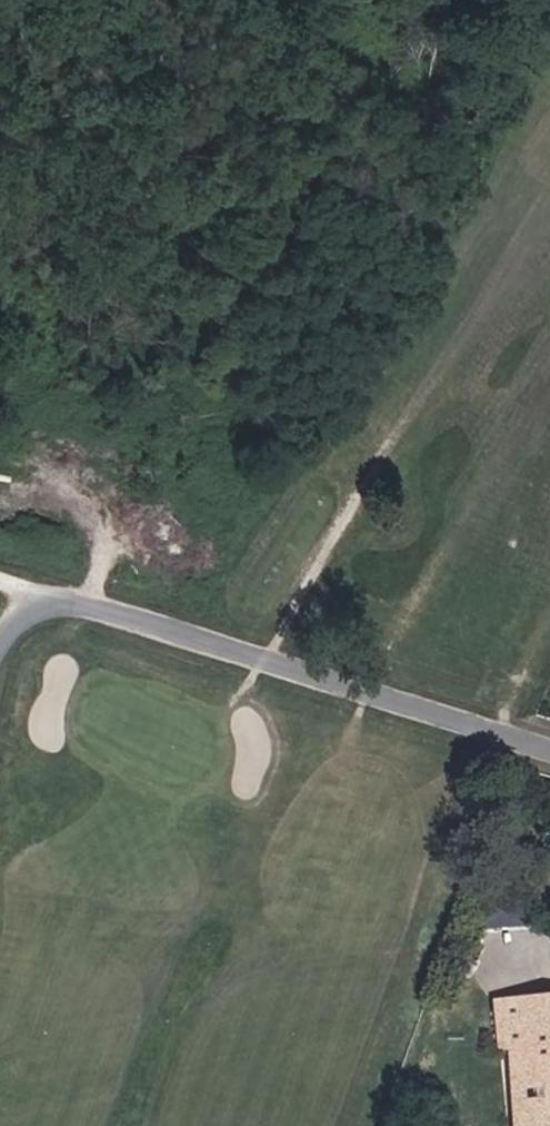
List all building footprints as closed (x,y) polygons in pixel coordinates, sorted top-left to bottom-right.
[(280,375),(294,378),(298,359),(285,356),(280,375)] [(499,999),(501,1048),(512,1047),(535,1047),(542,1125),(549,1125),(549,996),(499,999)] [(535,1047),(512,1047),(517,1125),(542,1125),(535,1047)]
